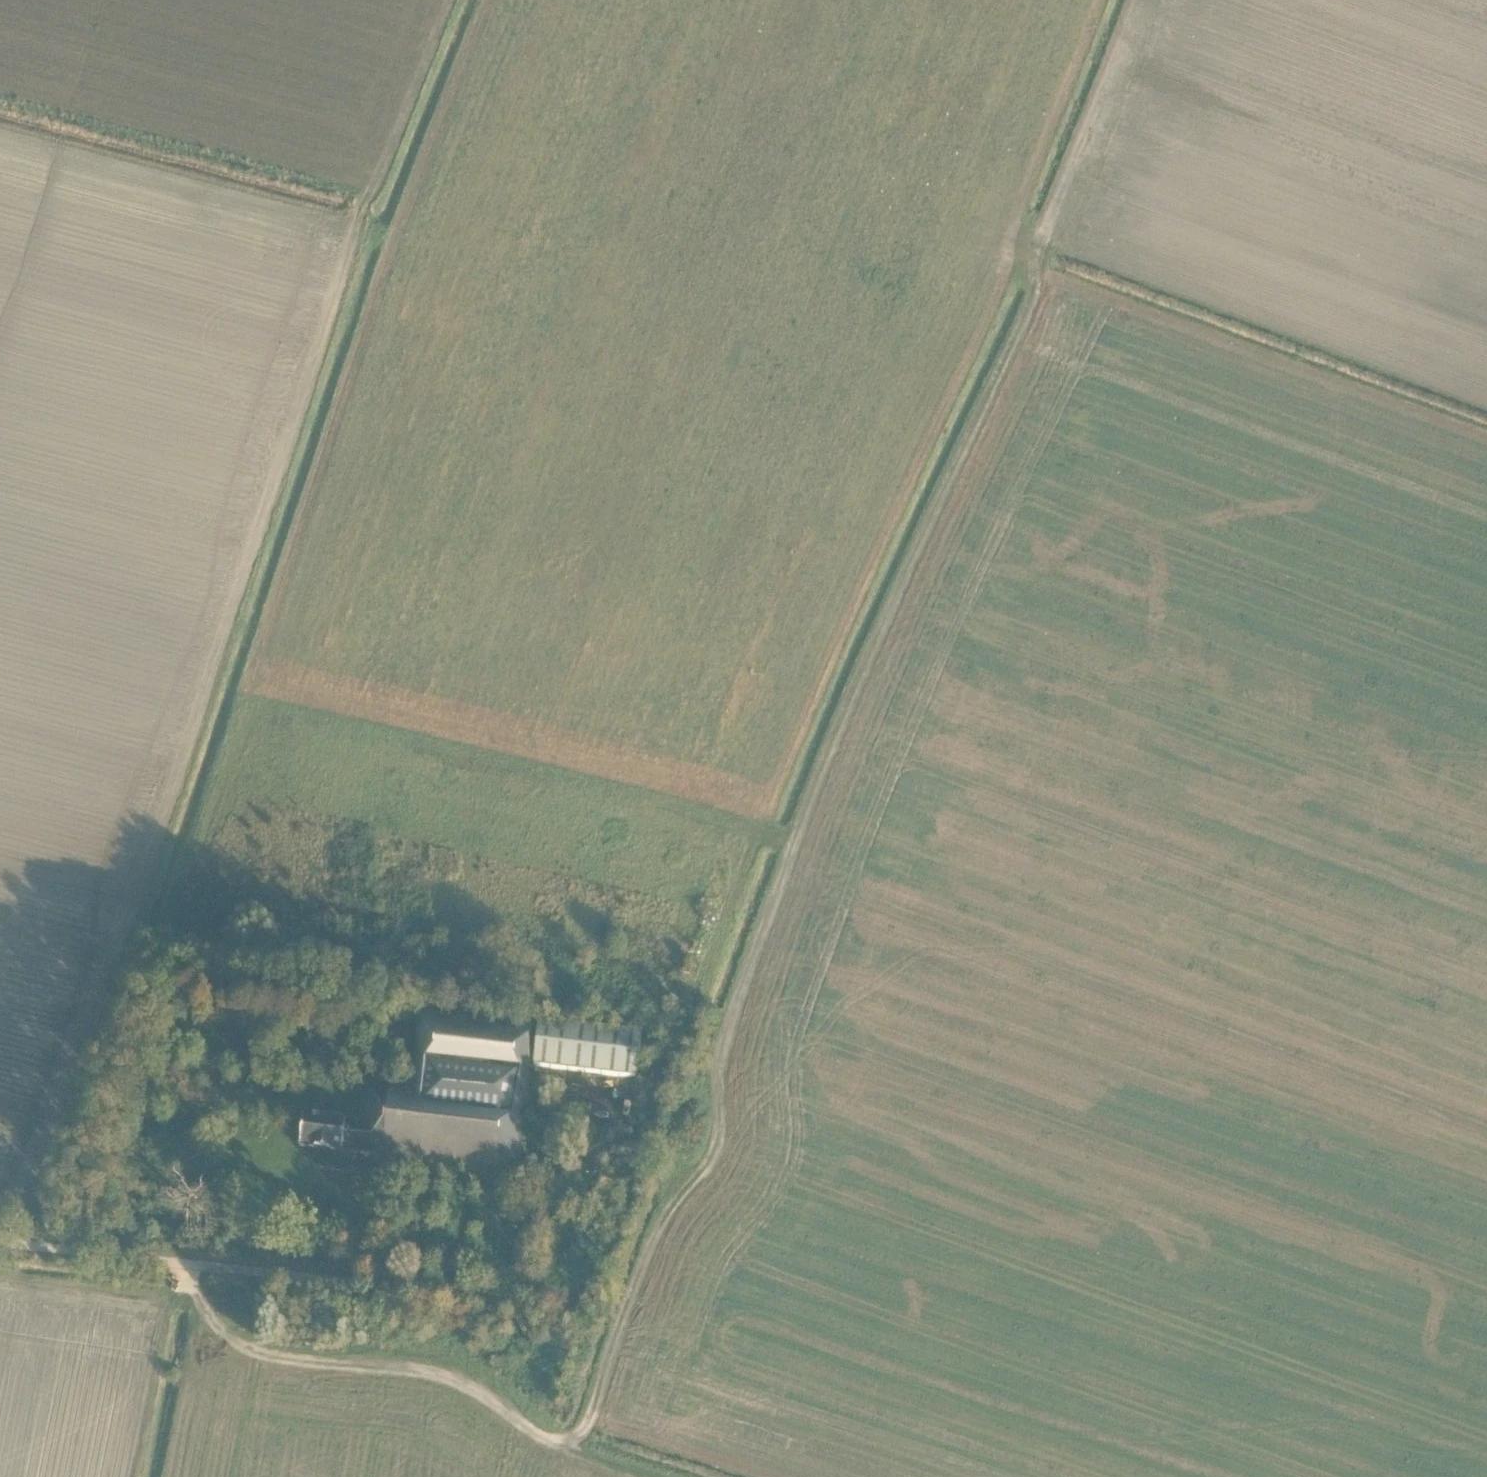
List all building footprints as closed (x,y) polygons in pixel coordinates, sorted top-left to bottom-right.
[(530,1065),(637,1078),(642,1036),(535,1023),(535,1021),(421,1008),(410,1083),(364,1078),(361,1123),(303,1116),(300,1147),(376,1156),(375,1162),(516,1179),(530,1065)]
